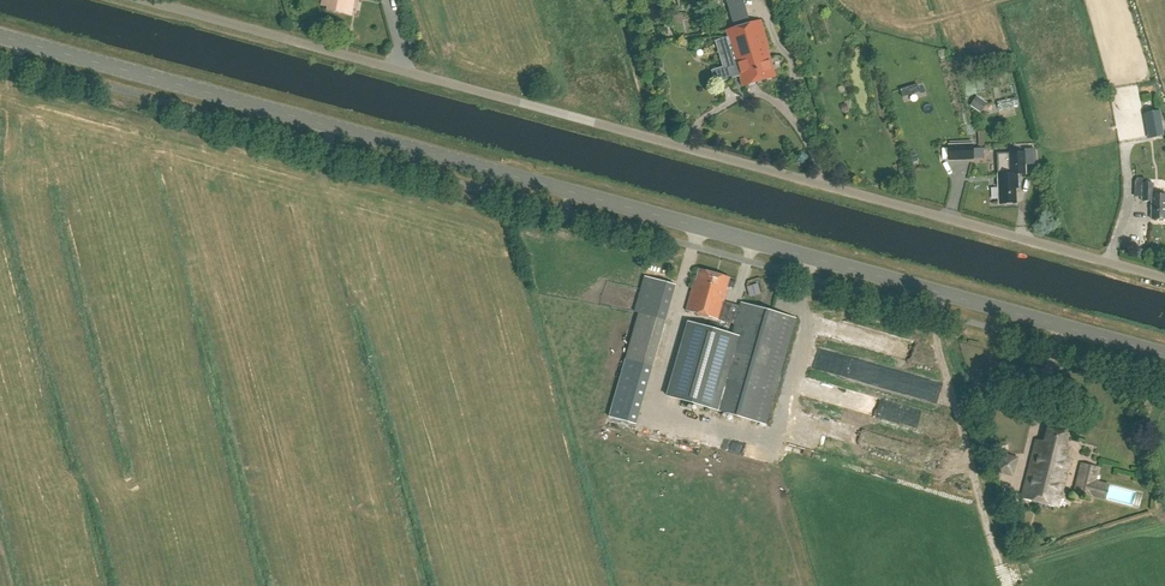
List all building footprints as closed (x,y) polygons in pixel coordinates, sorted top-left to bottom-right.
[(322,4),(328,6),(327,9),(348,13),(350,2),(352,3),(353,0),(323,0),(322,4)] [(743,86),(775,76),(770,57),(768,58),(765,49),(769,48),(761,21),(726,31),(729,39),(732,49),(743,86)] [(729,39),(717,42),(720,52),(732,49),(729,39)] [(1161,111),(1145,114),(1150,139),(1164,136),(1164,131),(1161,111)] [(973,145),(949,146),(949,161),(973,160),(973,145)] [(997,154),(998,175),(1017,174),(1017,175),(1026,174),(1025,165),(1035,165),(1035,149),(1025,150),(1025,153),(997,154)] [(1017,175),(1017,174),(998,175),(999,204),(1016,204),(1015,188),(1018,188),(1017,175)] [(1151,219),(1164,220),(1164,195),(1153,195),(1153,184),(1142,184),(1143,178),(1135,178),(1135,196),(1142,197),(1142,201),(1152,202),(1151,219)] [(796,319),(783,315),(742,302),(741,306),(724,301),(728,288),(727,288),(730,278),(700,269),(697,280),(696,280),(686,310),(696,313),(718,320),(718,319),(734,324),(731,334),(689,321),(666,396),(710,408),(764,425),(796,319)] [(640,313),(665,320),(676,285),(645,277),(635,311),(640,313)] [(647,428),(649,421),(640,419),(639,426),(647,428)] [(1068,458),(1071,448),(1065,447),(1068,434),(1047,429),(1044,441),(1036,439),(1021,497),(1058,507),(1071,458),(1068,458)] [(999,452),(1010,449),(1008,441),(997,445),(999,452)] [(1011,475),(1012,455),(1002,455),(1001,475),(1011,475)] [(1107,500),(1112,483),(1098,480),(1102,467),(1082,462),(1075,492),(1107,500)]
